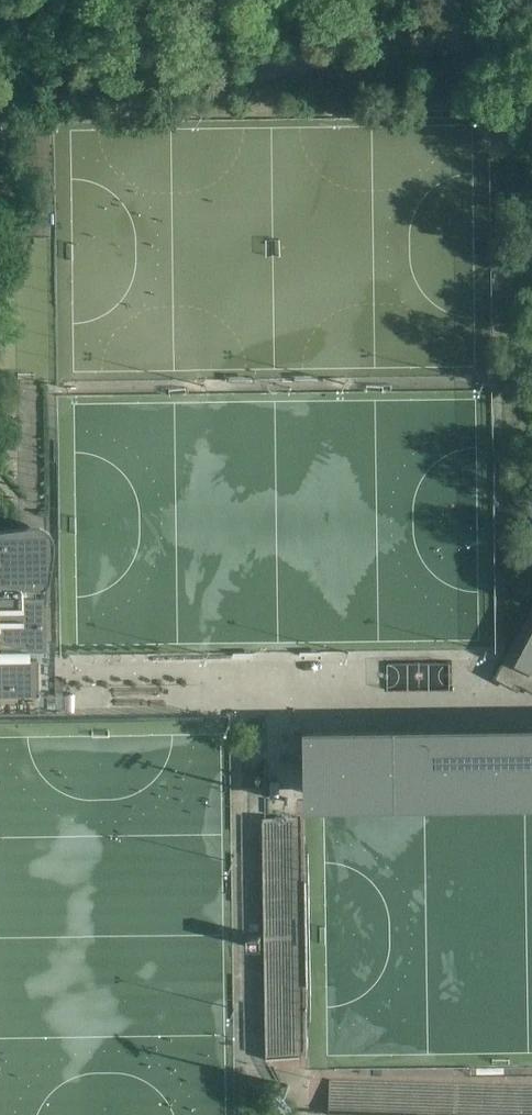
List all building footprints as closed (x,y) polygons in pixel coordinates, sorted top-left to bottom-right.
[(17,535),(0,535),(0,712),(37,712),(37,658),(27,658),(27,651),(45,651),(45,597),(35,597),(35,583),(40,583),(42,583),(43,582),(44,581),(45,580),(45,579),(46,578),(45,540),(45,539),(45,538),(44,537),(42,536),(41,535),(17,535)] [(496,678),(531,692),(531,594),(496,678)] [(404,778),(514,779),(514,784),(531,784),(531,732),(404,732),(404,778)] [(262,818),(266,1059),(300,1059),(296,817),(262,818)] [(528,1086),(329,1080),(329,1114),(371,1114),(531,1114),(531,1086),(528,1086)]
